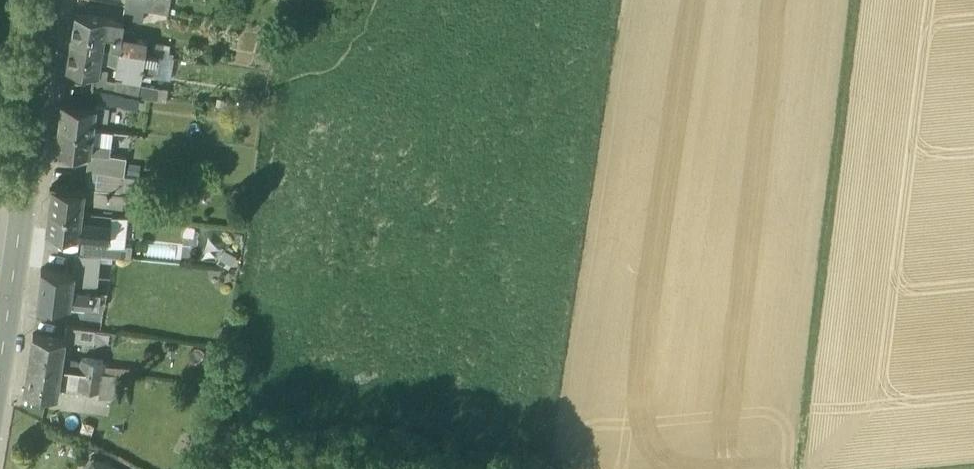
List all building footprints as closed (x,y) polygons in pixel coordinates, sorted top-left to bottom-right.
[(125,6),(145,9),(169,13),(171,0),(126,0),(125,6)] [(145,9),(125,6),(123,18),(143,21),(145,9)] [(107,19),(76,13),(72,40),(102,45),(107,19)] [(124,21),(107,19),(102,45),(111,47),(120,48),(122,37),(123,31),(124,21)] [(123,31),(122,37),(136,39),(137,33),(123,31)] [(136,39),(122,37),(120,48),(146,52),(159,54),(163,55),(164,43),(136,39)] [(102,45),(72,40),(67,67),(96,72),(98,72),(99,64),(102,45)] [(120,48),(111,47),(109,61),(119,63),(117,75),(141,79),(142,74),(146,52),(120,48)] [(159,54),(146,52),(142,74),(155,76),(156,70),(158,70),(160,60),(158,60),(159,54)] [(108,65),(99,64),(98,72),(96,72),(95,77),(106,79),(108,65)] [(95,77),(93,87),(136,95),(153,98),(155,87),(106,79),(95,77)] [(136,95),(93,87),(91,97),(134,105),(136,95)] [(96,106),(62,101),(60,124),(93,129),(96,106)] [(93,129),(60,124),(57,148),(90,152),(92,141),(93,129)] [(111,144),(92,141),(90,152),(110,155),(111,144)] [(110,155),(90,152),(88,170),(124,175),(126,157),(110,155)] [(124,175),(88,170),(85,189),(121,194),(124,175)] [(85,189),(52,185),(49,208),(82,212),(84,203),(85,189)] [(121,194),(85,189),(84,203),(120,207),(121,194)] [(82,212),(49,208),(46,231),(80,235),(81,220),(82,212)] [(112,224),(81,220),(80,235),(84,236),(110,239),(112,224)] [(103,257),(131,261),(132,248),(109,245),(110,239),(84,236),(82,254),(103,257)] [(93,293),(98,294),(103,257),(82,254),(77,254),(74,274),(72,291),(93,293)] [(74,274),(42,270),(38,301),(70,305),(72,291),(74,274)] [(93,293),(72,291),(70,305),(91,308),(93,293)] [(93,293),(91,308),(105,310),(107,295),(98,294),(93,293)] [(96,334),(67,329),(66,341),(94,347),(96,334)] [(66,341),(33,336),(29,364),(62,370),(66,341)] [(105,365),(83,361),(82,369),(81,373),(103,377),(105,365)] [(62,370),(29,364),(25,393),(57,398),(59,389),(62,370)] [(76,373),(62,370),(59,389),(78,392),(81,373),(76,373)] [(103,377),(81,373),(78,392),(100,396),(103,377)] [(116,379),(103,377),(100,396),(99,401),(113,403),(116,379)] [(78,392),(78,397),(99,401),(100,396),(78,392)]
